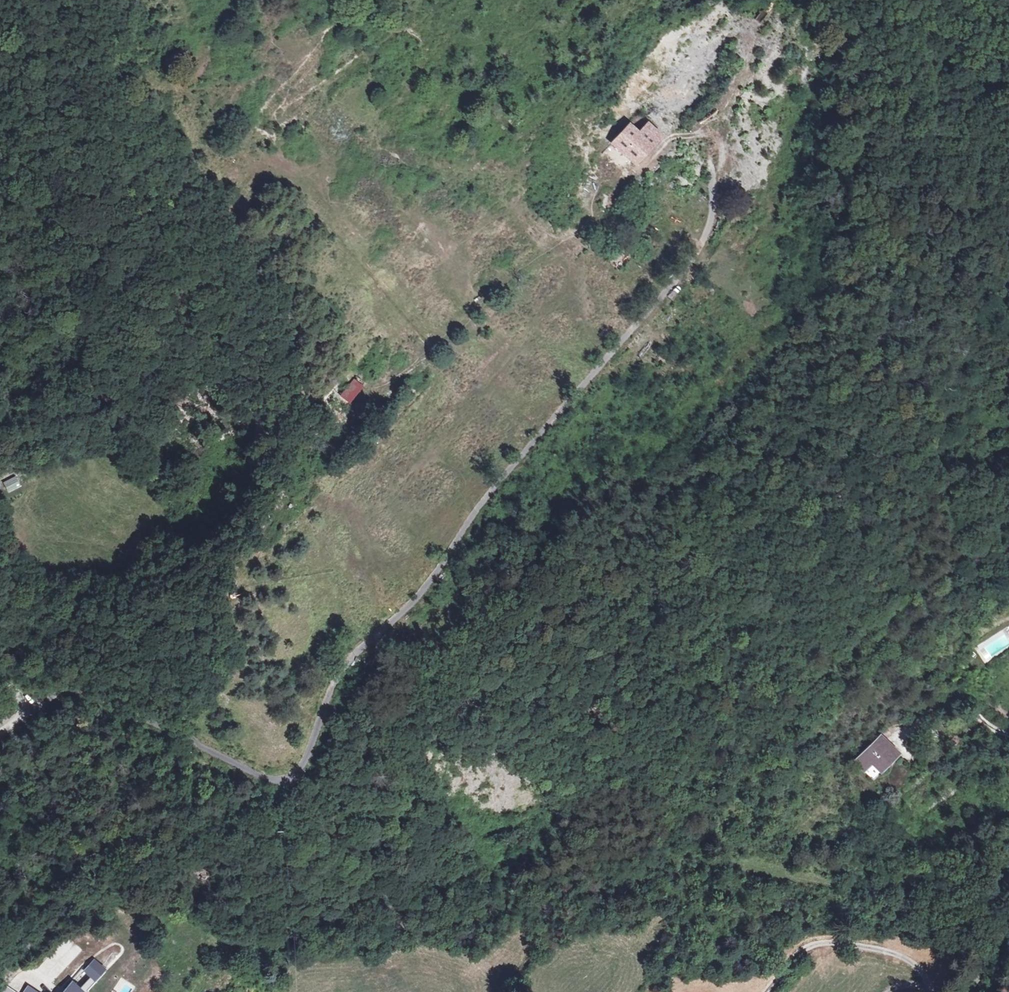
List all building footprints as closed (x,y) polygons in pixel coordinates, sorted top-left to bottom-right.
[(639,134),(628,125),(611,145),(615,147),(637,169),(666,135),(649,123),(639,134)] [(340,395),(349,403),(364,385),(354,377),(340,395)] [(15,466),(3,473),(9,483),(21,476),(15,466)] [(887,739),(862,758),(876,776),(901,756),(887,739)] [(85,961),(72,955),(67,968),(80,974),(85,961)] [(61,983),(56,991),(72,991),(61,983)]
